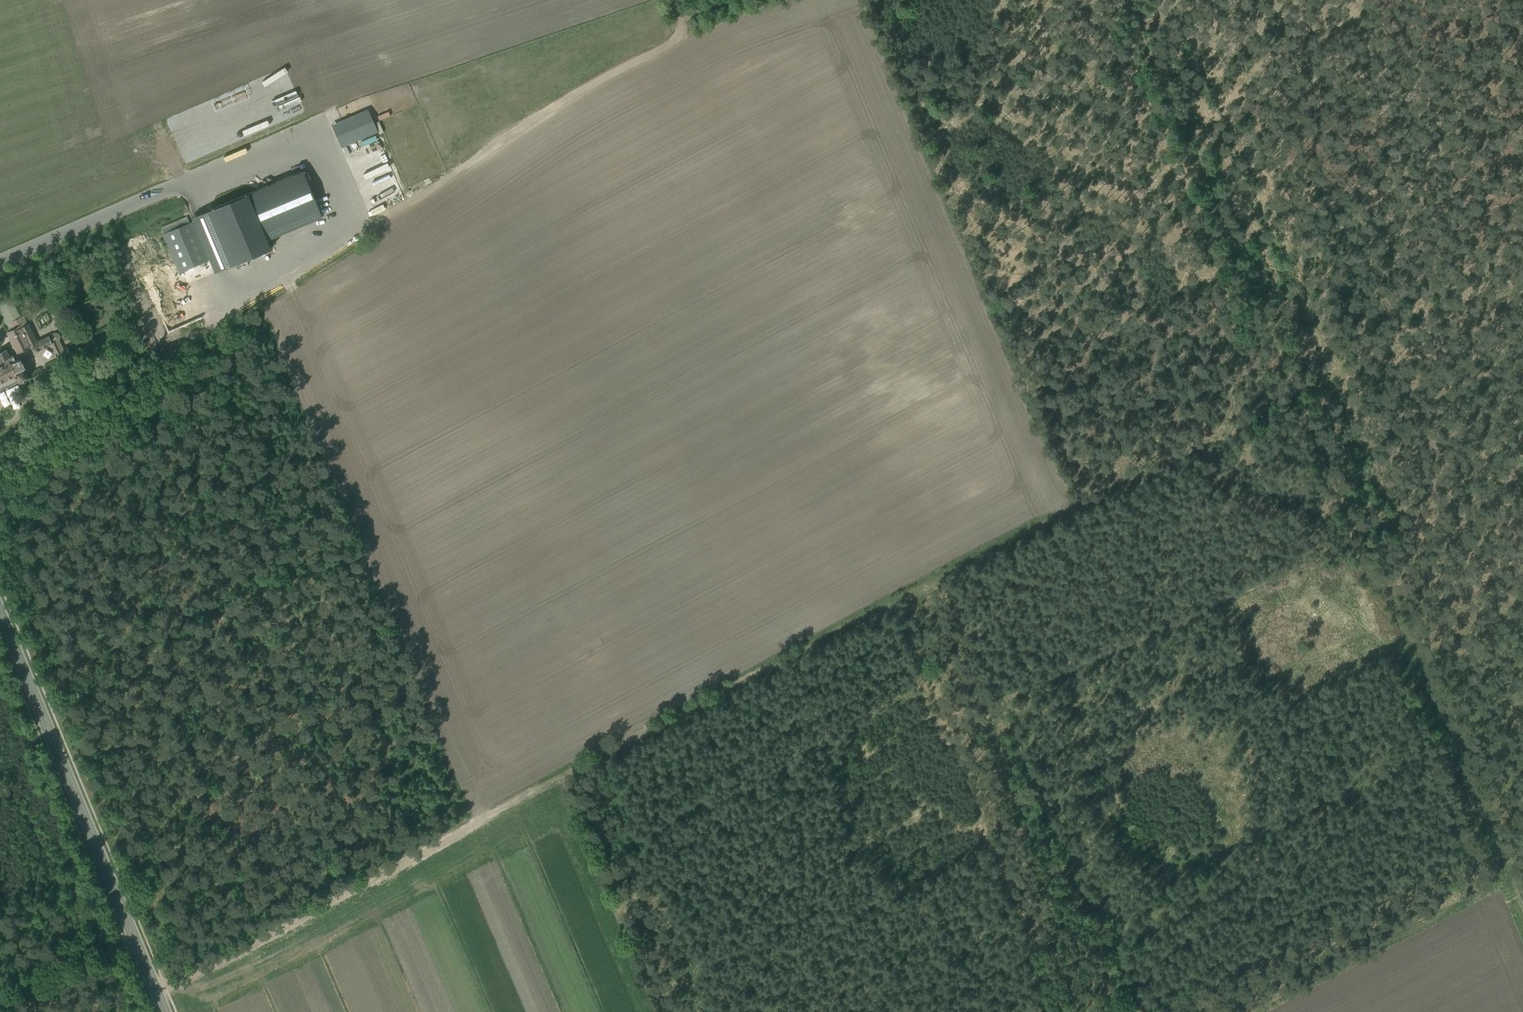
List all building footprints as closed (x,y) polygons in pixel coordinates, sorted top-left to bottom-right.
[(303,171),(210,209),(229,256),(322,217),(303,171)] [(189,220),(212,276),(268,253),(245,199),(189,220)] [(161,234),(178,273),(210,260),(192,220),(161,234)] [(170,306),(188,302),(182,276),(175,277),(170,256),(159,258),(170,306)] [(21,317),(11,295),(0,300),(0,316),(4,325),(21,317)] [(6,332),(16,353),(31,346),(32,348),(31,348),(33,353),(51,345),(59,362),(71,356),(67,347),(63,349),(59,340),(59,338),(59,336),(58,334),(57,333),(55,333),(53,333),(47,335),(48,336),(37,341),(28,323),(27,324),(23,316),(21,317),(4,325),(7,331),(6,332)] [(28,378),(19,359),(15,361),(12,355),(9,356),(6,350),(0,353),(0,390),(28,378)]
